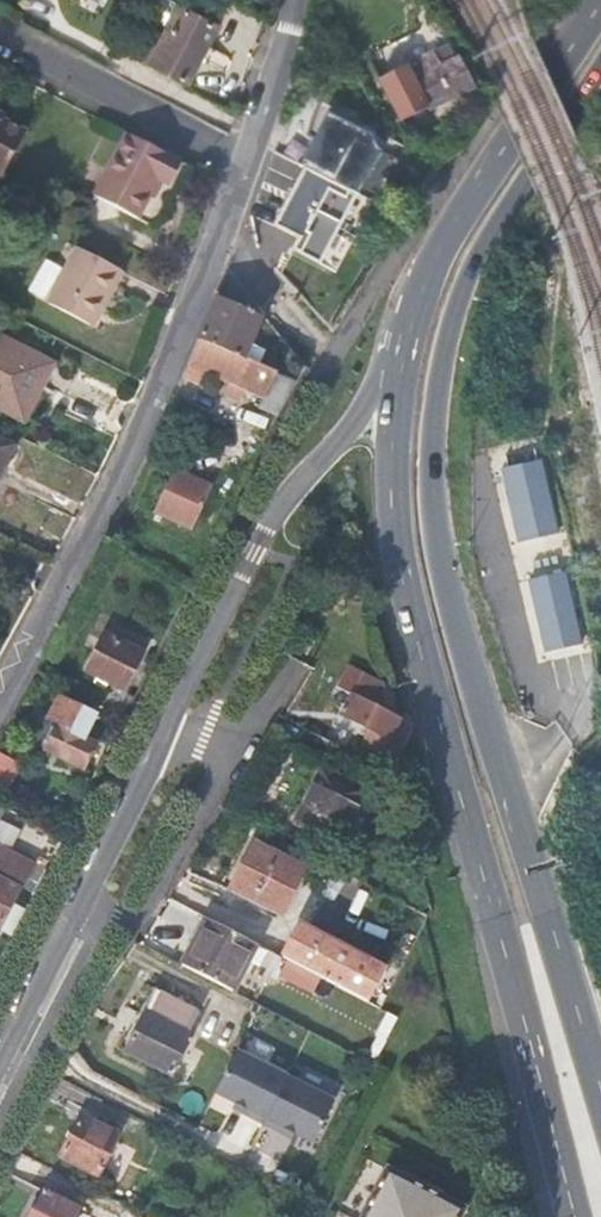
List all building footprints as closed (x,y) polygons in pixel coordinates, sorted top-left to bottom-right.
[(176,4),(167,0),(154,0),(148,12),(150,19),(165,26),(162,33),(149,59),(186,79),(213,23),(176,4)] [(149,59),(162,33),(142,23),(129,49),(149,59)] [(477,83),(464,55),(455,61),(447,45),(392,73),(414,115),(477,83)] [(307,136),(313,139),(325,116),(336,121),(339,116),(322,107),(307,136)] [(356,194),(359,195),(384,146),(336,121),(325,116),(313,139),(300,165),(305,168),(356,194)] [(26,132),(0,119),(0,184),(26,132)] [(171,185),(181,162),(155,149),(124,132),(95,191),(141,215),(158,179),(171,185)] [(356,194),(305,168),(275,227),(299,239),(293,250),(320,264),(356,194)] [(76,248),(48,304),(93,326),(120,270),(76,248)] [(259,319),(217,300),(199,339),(242,358),(259,319)] [(261,409),(284,420),(305,384),(242,358),(199,339),(196,347),(183,378),(195,383),(199,373),(264,401),(261,409)] [(24,419),(50,367),(0,342),(0,408),(24,419)] [(11,450),(0,445),(0,474),(11,450)] [(544,461),(504,471),(521,543),(561,534),(544,461)] [(213,485),(175,468),(156,512),(194,528),(213,485)] [(568,573),(529,582),(545,653),(584,644),(568,573)] [(111,682),(100,704),(130,718),(140,699),(122,689),(146,642),(110,624),(87,671),(111,682)] [(347,667),(336,688),(352,696),(342,716),(368,729),(361,743),(396,761),(413,727),(409,716),(400,718),(380,708),(385,699),(383,685),(347,667)] [(59,697),(48,719),(59,724),(48,748),(84,765),(94,743),(83,737),(95,715),(59,697)] [(326,767),(302,815),(343,837),(367,789),(326,767)] [(310,856),(278,840),(276,845),(263,838),(259,845),(253,843),(230,888),(281,914),(310,856)] [(10,903),(30,863),(0,848),(0,922),(10,903)] [(10,903),(0,922),(0,929),(7,932),(20,909),(10,903)] [(257,944),(207,918),(182,965),(233,991),(257,944)] [(298,925),(282,957),(289,961),(320,976),(368,1001),(385,968),(298,925)] [(320,976),(289,961),(282,974),(313,990),(320,976)] [(200,1012),(157,990),(125,1052),(171,1075),(191,1036),(188,1034),(200,1012)] [(313,1142),(334,1101),(237,1051),(215,1092),(235,1102),(246,1108),(243,1114),(281,1133),(284,1127),(295,1133),(313,1142)] [(232,1108),(243,1114),(246,1108),(235,1102),(232,1108)] [(81,1115),(61,1155),(99,1175),(119,1134),(81,1115)] [(284,1127),(281,1133),(292,1139),(295,1133),(284,1127)] [(362,1216),(459,1216),(464,1208),(387,1169),(362,1216)] [(28,1216),(75,1216),(80,1208),(43,1187),(28,1216)]
